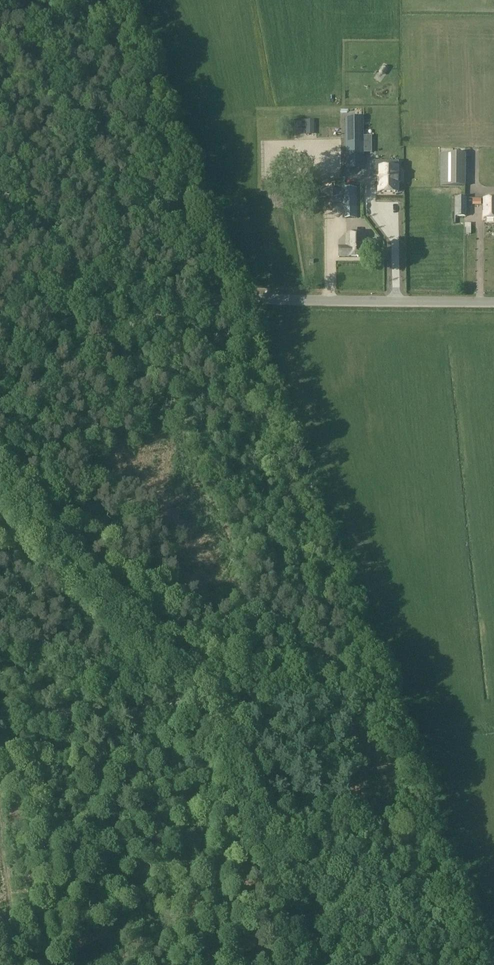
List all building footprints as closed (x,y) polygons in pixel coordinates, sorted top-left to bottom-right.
[(473,79),(493,80),(493,72),(473,72),(473,79)] [(473,94),(493,94),(493,86),(473,86),(473,94)] [(473,100),(473,108),(493,109),(493,101),(473,100)] [(473,115),(473,122),(493,123),(493,115),(473,115)] [(345,170),(365,170),(364,119),(344,119),(345,170)] [(493,138),(493,130),(477,129),(477,137),(493,138)] [(440,154),(440,187),(465,187),(465,154),(440,154)] [(379,192),(398,192),(398,183),(400,183),(400,174),(398,174),(398,162),(374,162),(374,176),(379,176),(379,192)] [(332,188),(319,190),(320,198),(333,196),(332,188)] [(357,219),(358,208),(357,198),(357,188),(345,188),(345,219),(357,219)] [(493,219),(493,199),(483,200),(483,219),(493,219)] [(465,200),(454,200),(454,218),(465,218),(465,200)] [(398,213),(397,203),(377,204),(377,214),(398,213)] [(366,233),(347,233),(347,249),(338,249),(338,259),(365,259),(366,233)] [(380,277),(400,276),(399,254),(380,254),(380,277)]
